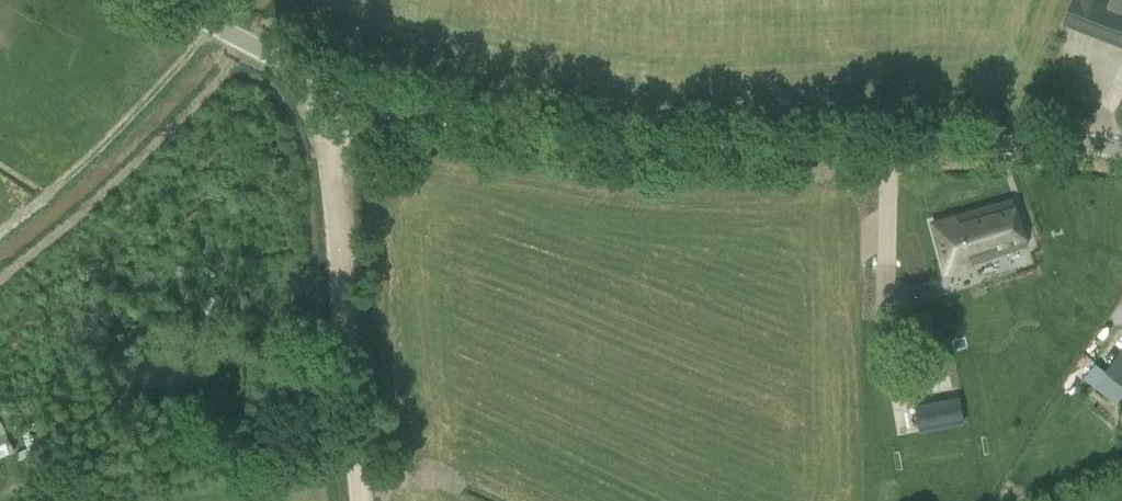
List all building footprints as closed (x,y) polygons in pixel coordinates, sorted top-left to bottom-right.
[(1104,11),(1109,0),(1077,0),(1077,1),(1074,0),(1073,0),(1063,27),(1121,49),(1121,18),(1104,11)] [(1121,11),(1121,0),(1114,0),(1111,7),(1121,11)] [(933,228),(939,249),(945,271),(1024,248),(1011,201),(969,213),(971,217),(933,228)] [(937,307),(991,300),(988,278),(934,285),(937,307)] [(1108,373),(1121,384),(1121,354),(1109,372),(1108,373)] [(957,398),(913,406),(918,432),(961,424),(957,398)]
